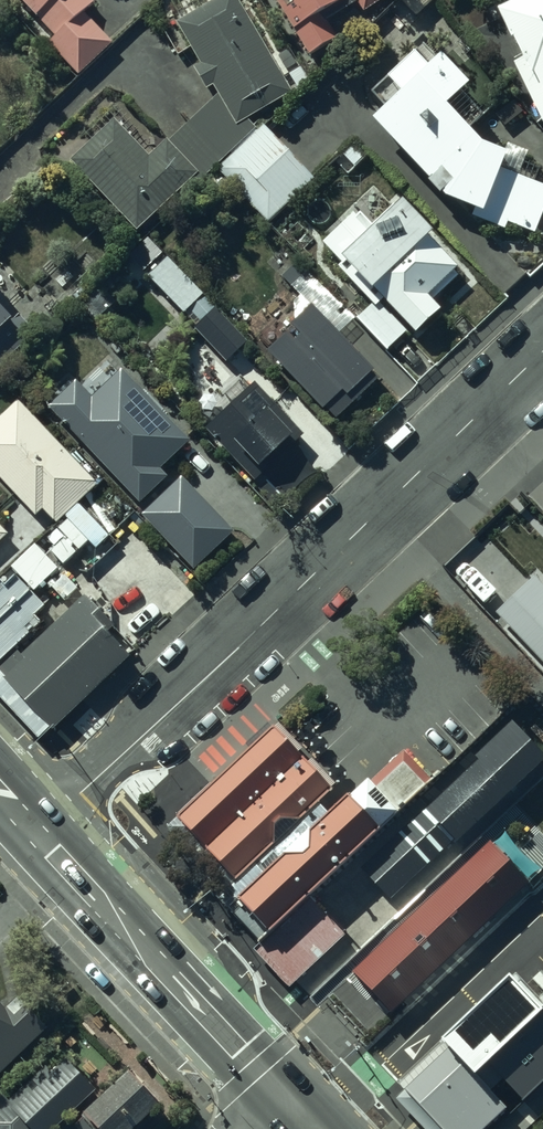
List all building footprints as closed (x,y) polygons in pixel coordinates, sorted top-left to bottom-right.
[(55,37),(48,44),(79,77),(113,44),(85,14),(95,4),(91,0),(19,0),(55,37)] [(64,165),(129,234),(187,179),(191,184),(247,131),(241,120),(285,94),(229,0),(215,0),(207,5),(204,0),(170,0),(181,19),(176,23),(201,65),(194,69),(206,91),(214,87),(219,95),(170,142),(168,141),(149,158),(114,120),(64,165)] [(285,35),(286,34),(302,58),(329,40),(319,25),(351,4),(358,15),(380,0),(263,0),(285,35)] [(414,23),(434,4),(430,0),(393,0),(394,1),(414,23)] [(497,15),(542,112),(542,0),(529,0),(497,15)] [(394,65),(361,96),(373,108),(357,123),(414,183),(412,185),(425,199),(427,198),(430,201),(465,216),(464,217),(498,232),(501,224),(527,235),(542,201),(542,191),(485,167),(487,165),(458,134),(476,117),(452,91),(455,87),(427,57),(420,63),(409,51),(394,65)] [(266,126),(217,174),(269,228),(318,180),(266,126)] [(345,216),(314,245),(326,260),(323,262),(365,309),(372,303),(402,336),(429,312),(417,299),(450,270),(426,244),(423,247),(385,204),(361,226),(351,215),(347,218),(345,216)] [(160,256),(139,278),(176,315),(197,294),(160,256)] [(332,305),(301,272),(283,288),(292,297),(285,304),(286,322),(281,327),(291,337),(286,342),(278,333),(257,353),(313,412),(316,409),(328,422),(372,380),(332,338),(349,321),(334,304),(332,305)] [(199,299),(181,317),(207,344),(226,327),(199,299)] [(0,306),(0,360),(26,336),(0,306)] [(69,382),(40,409),(131,505),(159,478),(152,471),(181,443),(113,372),(85,399),(69,382)] [(221,405),(196,428),(245,481),(293,437),(239,379),(216,400),(221,405)] [(59,520),(74,536),(88,551),(106,534),(75,501),(90,486),(10,402),(0,412),(0,488),(28,518),(35,511),(49,525),(57,518),(59,520)] [(175,480),(136,517),(186,572),(228,533),(182,484),(180,485),(175,480)] [(70,538),(56,521),(41,534),(55,551),(70,538)] [(41,544),(44,541),(40,537),(37,540),(36,539),(13,560),(23,570),(26,567),(38,580),(44,574),(46,576),(52,571),(50,569),(53,566),(49,561),(52,558),(49,555),(45,558),(41,553),(45,549),(41,544)] [(39,616),(32,609),(43,599),(28,583),(13,567),(3,577),(0,574),(0,653),(39,616)] [(488,613),(542,673),(542,594),(527,577),(488,613)] [(0,664),(0,669),(49,722),(127,650),(105,625),(113,618),(83,586),(0,664)] [(174,809),(204,841),(301,750),(272,718),(174,809)] [(542,753),(510,718),(473,753),(477,757),(361,866),(389,897),(542,753)] [(344,787),(231,890),(262,923),(430,771),(403,741),(348,792),(344,787)] [(301,750),(204,841),(233,872),(331,782),(301,750)] [(489,842),(351,971),(390,1012),(527,883),(489,842)] [(257,935),(293,975),(344,929),(308,889),(257,935)] [(441,1035),(513,1109),(542,1079),(542,1001),(540,1004),(507,972),(441,1035)] [(2,999),(0,997),(0,1061),(44,1019),(15,988),(2,999)] [(0,1093),(0,1128),(55,1128),(94,1091),(65,1060),(51,1074),(45,1067),(9,1102),(0,1093)] [(84,1117),(96,1128),(137,1128),(160,1107),(128,1074),(84,1117)]
